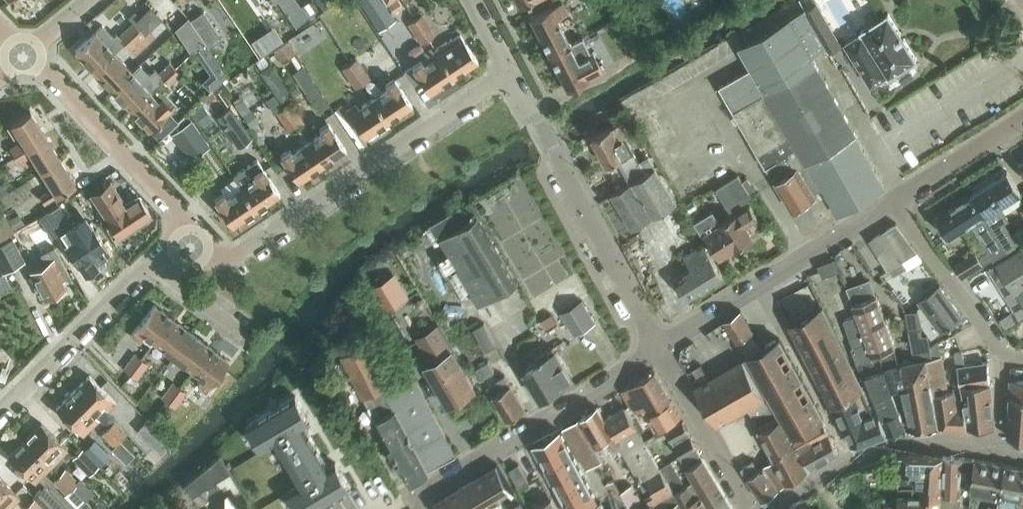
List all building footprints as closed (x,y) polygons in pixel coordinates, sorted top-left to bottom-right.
[(278,1),(296,27),(316,13),(309,2),(301,7),(296,0),(280,0),(278,1)] [(379,31),(395,20),(382,0),(359,0),(379,31)] [(562,2),(530,18),(548,54),(569,43),(556,19),(568,13),(562,2)] [(815,4),(806,10),(830,52),(832,51),(840,47),(836,40),(815,4)] [(149,8),(137,20),(143,25),(147,30),(149,28),(159,19),(155,14),(149,8)] [(829,53),(804,10),(739,48),(750,69),(719,87),(758,153),(780,140),(787,153),(766,165),(792,209),(796,207),(798,211),(808,205),(806,201),(814,196),(813,193),(821,189),(837,217),(885,189),(854,135),(855,135),(811,58),(826,50),(828,54),(829,53)] [(222,38),(204,11),(191,19),(207,43),(209,47),(222,38)] [(889,76),(916,59),(888,14),(861,30),(862,33),(845,43),(870,84),(887,74),(889,76)] [(409,23),(415,33),(429,24),(422,15),(409,23)] [(133,24),(120,36),(125,42),(143,25),(137,20),(133,24)] [(189,20),(178,30),(193,52),(196,50),(205,44),(203,41),(192,25),(189,20)] [(95,32),(76,50),(95,70),(114,52),(125,42),(120,36),(117,33),(114,35),(104,24),(95,32)] [(435,34),(429,24),(415,33),(422,43),(435,34)] [(143,25),(125,42),(136,54),(150,42),(156,36),(149,28),(147,30),(143,25)] [(439,54),(454,76),(478,60),(460,34),(451,40),(454,44),(439,54)] [(569,44),(569,43),(548,54),(567,91),(589,80),(588,78),(601,70),(592,52),(590,53),(582,37),(569,44)] [(287,41),(275,49),(283,61),(295,53),(287,41)] [(205,44),(196,50),(206,65),(216,58),(209,47),(207,43),(205,44)] [(95,70),(113,90),(132,72),(114,52),(95,70)] [(430,93),(454,76),(439,54),(424,64),(421,61),(412,67),(430,93)] [(357,58),(350,62),(363,82),(372,77),(358,57),(357,58)] [(172,61),(161,72),(165,78),(177,67),(177,66),(172,61)] [(356,87),(363,82),(350,62),(343,67),(356,87)] [(132,72),(113,90),(131,109),(151,91),(162,81),(165,78),(161,72),(156,67),(150,73),(141,63),(132,72)] [(177,67),(165,78),(171,83),(183,72),(177,67)] [(312,77),(301,84),(319,110),(330,103),(312,77)] [(151,91),(131,109),(150,129),(170,111),(178,103),(167,91),(173,86),(171,83),(165,78),(162,81),(151,91)] [(374,98),(389,120),(413,104),(395,78),(386,84),(388,88),(374,98)] [(243,97),(235,104),(242,114),(251,108),(243,97)] [(365,136),(389,120),(374,98),(359,108),(356,104),(347,110),(365,136)] [(284,107),(296,126),(304,121),(292,102),(284,107)] [(202,103),(192,111),(202,125),(212,117),(202,103)] [(231,106),(217,116),(228,131),(241,122),(231,106)] [(289,131),(296,126),(284,107),(277,111),(289,131)] [(251,108),(242,114),(251,125),(259,119),(251,108)] [(23,141),(11,148),(15,155),(46,136),(31,111),(12,123),(23,141)] [(191,119),(172,133),(190,159),(209,145),(191,119)] [(307,142),(322,165),(346,149),(328,122),(319,128),(322,132),(307,142)] [(630,183),(611,195),(632,229),(676,203),(648,156),(639,162),(627,141),(630,140),(620,123),(591,140),(606,166),(616,160),(630,183)] [(46,136),(15,155),(20,162),(32,155),(42,172),(61,160),(46,136)] [(640,157),(650,151),(644,141),(634,146),(640,157)] [(299,180),(322,165),(307,142),(292,152),(290,149),(281,154),(299,180)] [(257,159),(233,175),(241,186),(256,209),(280,193),(257,159)] [(76,184),(61,160),(42,172),(53,188),(40,196),(45,204),(76,184)] [(972,197),(984,217),(985,216),(1001,241),(988,249),(994,259),(1007,250),(1021,242),(1015,233),(1013,235),(1005,223),(1010,220),(1001,206),(1020,194),(1008,174),(972,197)] [(729,212),(752,198),(738,176),(716,190),(729,212)] [(90,193),(106,218),(119,237),(151,216),(138,196),(126,205),(110,180),(90,193)] [(232,225),(256,209),(241,186),(225,196),(223,193),(215,199),(232,225)] [(935,219),(948,240),(984,217),(972,197),(935,219)] [(481,217),(471,201),(430,225),(440,241),(443,239),(451,254),(439,261),(461,298),(473,291),(480,303),(514,282),(477,219),(481,217)] [(39,217),(52,237),(63,230),(58,224),(68,217),(60,204),(50,211),(49,210),(39,217)] [(696,222),(704,235),(718,260),(753,239),(746,226),(758,219),(750,207),(721,225),(713,212),(696,222)] [(0,216),(0,240),(15,231),(15,230),(8,219),(4,213),(0,216)] [(18,213),(8,219),(15,230),(15,229),(25,224),(18,213)] [(79,218),(66,227),(73,238),(65,243),(78,263),(81,261),(87,271),(98,264),(96,261),(110,252),(92,225),(92,226),(89,222),(84,226),(79,218)] [(896,225),(869,242),(887,272),(890,270),(894,276),(907,268),(903,262),(917,253),(896,225)] [(3,271),(25,260),(13,238),(0,245),(0,265),(3,271)] [(686,300),(722,278),(703,246),(685,257),(692,269),(674,280),(686,300)] [(60,279),(68,275),(54,247),(41,254),(46,264),(31,272),(45,300),(66,289),(60,279)] [(998,264),(1022,305),(1022,247),(998,264)] [(974,253),(953,266),(961,278),(982,265),(974,253)] [(834,260),(818,266),(820,271),(819,271),(819,272),(821,272),(822,277),(839,271),(834,260)] [(401,302),(410,297),(410,296),(397,273),(375,286),(389,309),(401,302)] [(922,324),(932,338),(961,317),(938,288),(918,303),(920,306),(918,308),(922,324)] [(881,358),(891,390),(903,387),(929,383),(925,360),(932,358),(927,336),(922,337),(917,310),(906,312),(915,361),(900,365),(896,349),(876,296),(852,305),(857,317),(873,361),(881,358)] [(560,314),(573,335),(594,322),(581,301),(560,314)] [(145,333),(155,341),(172,318),(153,304),(131,333),(140,340),(145,333)] [(823,308),(790,325),(832,408),(863,393),(823,308)] [(740,312),(724,322),(746,358),(762,349),(740,312)] [(551,315),(541,321),(546,329),(556,323),(551,315)] [(857,317),(844,321),(857,357),(859,365),(858,365),(861,377),(866,376),(876,407),(876,409),(876,410),(886,435),(906,431),(912,430),(909,413),(901,415),(891,390),(881,358),(873,361),(857,317)] [(172,318),(155,341),(173,355),(191,332),(172,318)] [(486,352),(497,345),(484,324),(473,330),(486,352)] [(425,366),(433,379),(450,407),(477,391),(438,325),(417,338),(432,362),(425,366)] [(370,339),(342,353),(344,356),(365,396),(364,397),(386,438),(409,483),(410,483),(429,473),(427,470),(456,455),(434,413),(412,371),(389,329),(370,339)] [(191,332),(173,355),(191,369),(209,346),(191,332)] [(762,349),(746,358),(778,414),(781,419),(792,439),(824,421),(779,339),(762,349)] [(209,346),(191,369),(201,377),(197,383),(205,390),(228,361),(209,346)] [(541,400),(572,381),(552,348),(534,359),(537,364),(524,372),(541,400)] [(954,353),(960,388),(990,384),(987,363),(966,367),(963,352),(954,353)] [(121,384),(131,372),(141,358),(136,353),(124,368),(113,358),(104,370),(121,384)] [(932,358),(925,360),(929,383),(937,427),(967,429),(961,410),(957,410),(953,392),(947,393),(941,357),(932,358)] [(141,358),(131,372),(138,378),(149,364),(141,358)] [(694,388),(716,427),(748,409),(757,425),(774,415),(765,399),(743,360),(694,388)] [(480,381),(494,372),(488,362),(474,371),(480,381)] [(655,373),(621,392),(631,410),(630,411),(632,415),(643,409),(655,432),(678,419),(679,416),(655,373)] [(73,392),(94,413),(103,404),(109,410),(117,402),(90,375),(73,392)] [(507,420),(525,409),(505,376),(487,387),(507,420)] [(1008,438),(1022,442),(1022,381),(1011,381),(1010,399),(1008,438)] [(164,397),(167,400),(179,386),(175,383),(164,397)] [(903,387),(909,413),(912,430),(937,427),(929,383),(903,387)] [(960,388),(963,409),(967,429),(995,429),(990,384),(960,388)] [(179,386),(167,400),(176,406),(187,392),(179,386)] [(853,447),(886,435),(876,410),(874,411),(864,391),(863,392),(863,393),(832,408),(853,447)] [(86,422),(94,413),(73,392),(57,408),(83,435),(91,427),(86,422)] [(248,425),(262,449),(275,442),(300,484),(287,491),(298,508),(315,508),(327,502),(323,494),(331,489),(336,497),(351,488),(336,462),(329,466),(304,425),(311,421),(296,395),(280,405),(285,413),(276,418),(271,410),(248,425)] [(615,440),(621,450),(639,482),(647,495),(646,496),(651,505),(653,508),(683,508),(660,468),(625,408),(606,420),(617,439),(615,440)] [(597,409),(581,418),(598,446),(605,441),(613,455),(621,450),(615,440),(597,409)] [(781,419),(759,431),(774,460),(796,447),(792,439),(781,419)] [(109,428),(120,439),(128,432),(116,420),(109,428)] [(147,420),(138,429),(149,441),(158,432),(147,420)] [(578,420),(563,429),(587,469),(602,461),(578,420)] [(824,421),(792,439),(796,447),(809,469),(839,453),(824,421)] [(42,423),(25,440),(46,461),(52,466),(61,458),(69,450),(42,423)] [(683,423),(666,433),(680,458),(697,449),(683,423)] [(115,445),(120,439),(109,428),(103,433),(115,445)] [(558,432),(532,447),(546,470),(572,455),(558,432)] [(25,440),(9,456),(36,483),(43,475),(52,466),(46,461),(25,440)] [(774,460),(764,467),(779,489),(809,469),(796,447),(774,460)] [(82,448),(73,457),(90,475),(100,466),(82,448)] [(680,458),(681,459),(693,481),(710,508),(733,508),(701,457),(697,449),(680,458)] [(572,455),(546,470),(560,493),(585,478),(572,455)] [(223,456),(186,483),(196,496),(232,470),(223,456)] [(899,457),(899,488),(915,488),(921,485),(921,496),(899,496),(898,508),(940,508),(940,504),(941,495),(944,458),(899,457)] [(940,508),(960,508),(960,499),(942,498),(942,494),(961,496),(961,490),(966,490),(971,490),(975,460),(944,458),(940,504),(940,508)] [(971,490),(971,494),(999,499),(1005,466),(975,461),(975,460),(971,490)] [(752,461),(740,469),(763,501),(778,490),(779,489),(764,467),(758,470),(757,469),(758,468),(752,461)] [(660,468),(683,508),(710,508),(693,481),(685,486),(671,462),(660,468)] [(478,505),(480,508),(502,508),(494,496),(508,487),(513,494),(514,493),(496,464),(472,479),(478,489),(471,493),(479,505),(478,505)] [(531,486),(529,483),(519,464),(509,470),(520,488),(525,485),(527,488),(531,486)] [(998,508),(1002,508),(1022,508),(1022,469),(1005,466),(999,499),(998,508)] [(67,467),(60,474),(73,488),(74,487),(88,501),(94,496),(67,467)] [(60,474),(54,480),(66,493),(73,488),(60,474)] [(13,505),(20,498),(0,477),(0,508),(8,508),(13,505)] [(560,493),(569,508),(589,508),(601,504),(585,478),(560,493)] [(607,485),(622,508),(629,508),(620,492),(613,481),(607,485)] [(47,508),(67,508),(44,486),(34,496),(36,498),(43,505),(47,508)] [(620,492),(629,508),(643,508),(639,499),(630,486),(620,492)] [(478,505),(479,505),(471,493),(465,497),(459,487),(434,502),(438,508),(472,508),(478,505)] [(25,508),(26,508),(39,508),(43,505),(36,498),(25,508)] [(532,508),(556,508),(551,499),(532,508)] [(790,508),(808,508),(804,502),(802,500),(790,508)]
